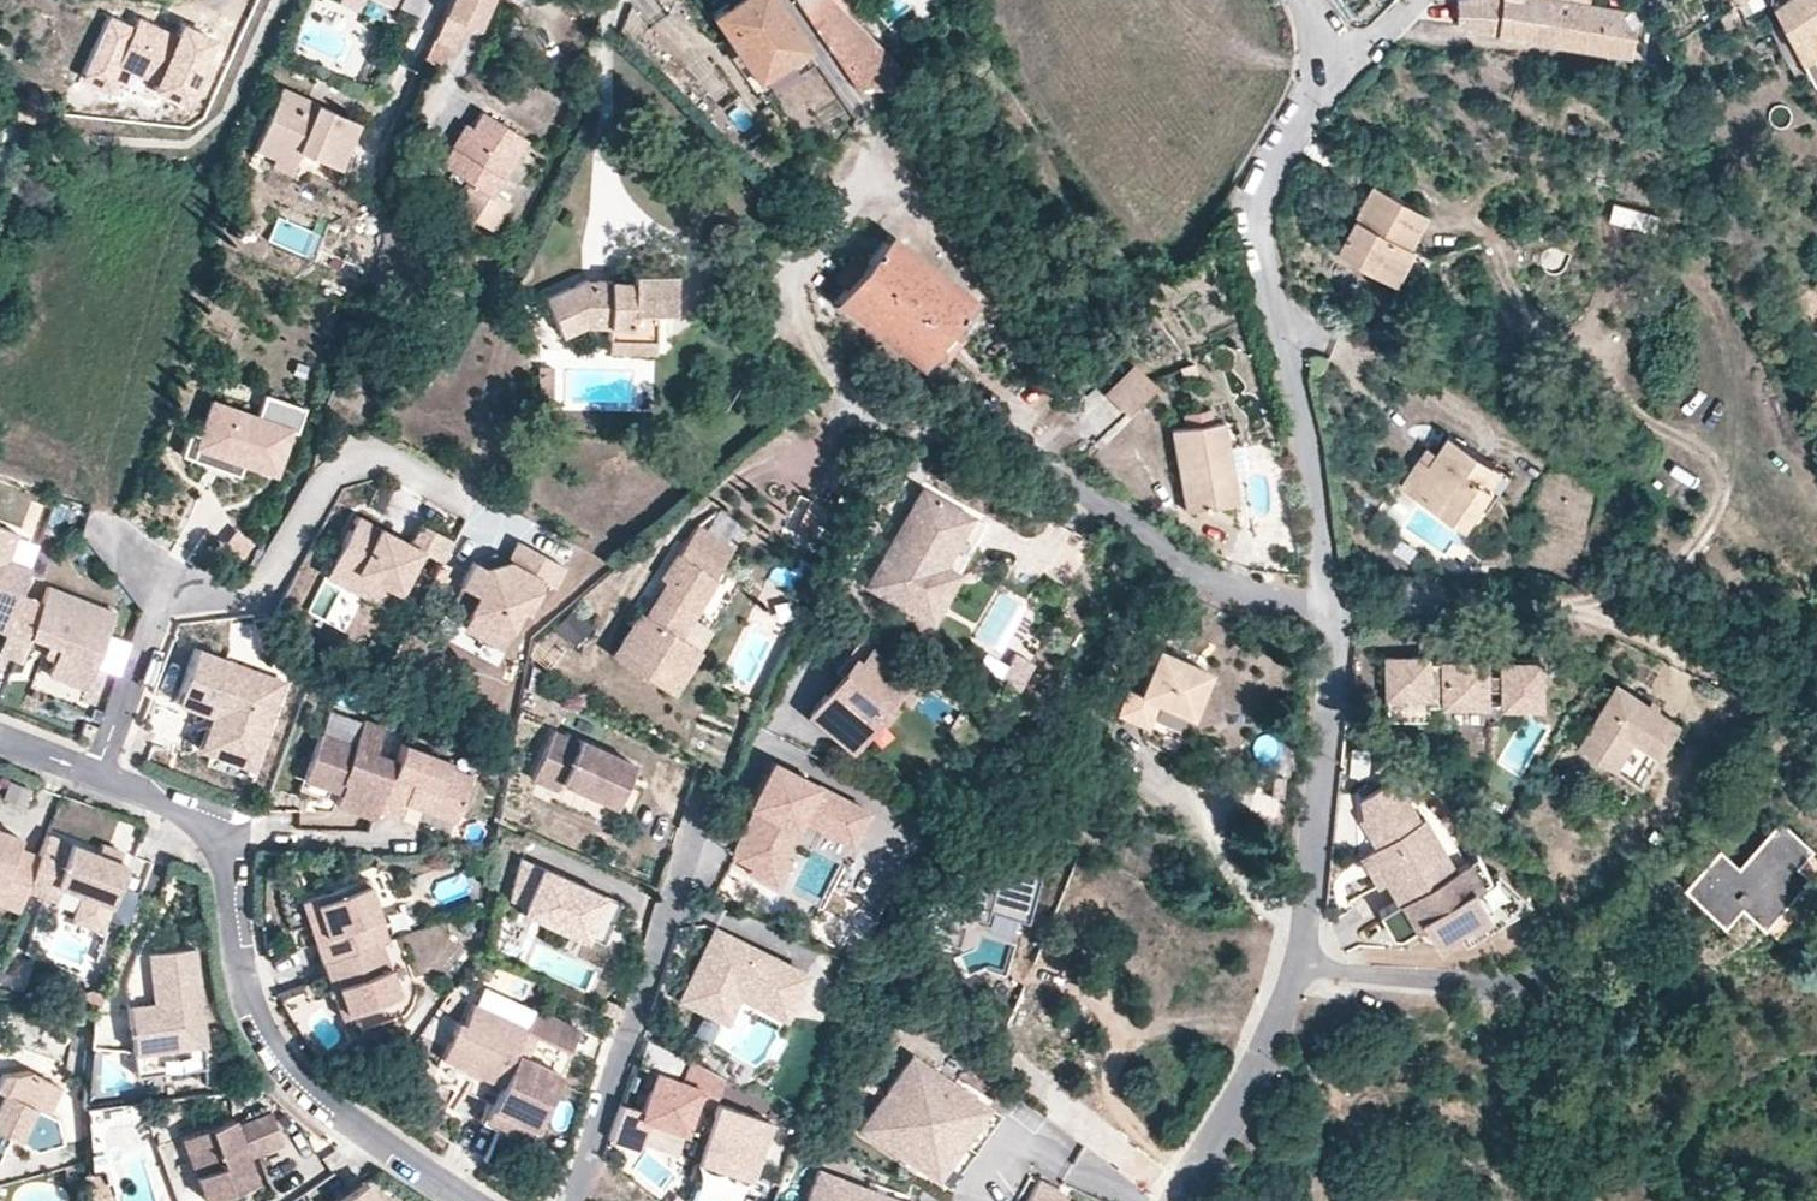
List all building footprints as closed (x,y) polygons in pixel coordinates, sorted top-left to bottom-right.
[(357,8),(361,0),(339,0),(357,8)] [(421,0),(396,0),(394,4),(416,12),(421,0)] [(487,0),(450,0),(444,13),(468,24),(475,27),(487,0)] [(769,0),(726,0),(706,14),(751,79),(800,45),(769,0)] [(848,84),(878,87),(893,67),(836,9),(842,3),(839,0),(790,0),(848,84)] [(1522,31),(1533,0),(1456,0),(1457,21),(1522,31)] [(1602,0),(1533,0),(1522,31),(1624,46),(1631,18),(1623,4),(1602,0)] [(1744,11),(1765,0),(1738,0),(1744,11)] [(1772,1),(1800,52),(1816,41),(1816,0),(1774,0),(1772,1)] [(457,48),(468,24),(444,13),(433,37),(456,48),(457,48)] [(181,105),(212,37),(179,22),(174,33),(136,16),(132,25),(108,14),(82,71),(109,84),(117,66),(151,82),(148,90),(181,105)] [(1694,28),(1680,38),(1688,52),(1702,44),(1694,28)] [(440,65),(456,48),(433,37),(423,59),(440,65)] [(1816,73),(1816,41),(1800,52),(1813,76),(1816,73)] [(759,90),(807,56),(800,45),(751,79),(759,90)] [(358,122),(280,88),(257,141),(297,158),(300,152),(338,168),(358,122)] [(491,194),(526,139),(482,111),(471,128),(458,150),(451,146),(440,163),(467,180),(451,206),(490,230),(507,204),(491,194)] [(458,150),(471,128),(465,124),(451,146),(458,150)] [(289,175),(297,158),(257,141),(253,149),(272,158),(268,165),(289,175)] [(1412,245),(1408,242),(1397,236),(1413,205),(1370,182),(1352,216),(1361,221),(1356,231),(1347,226),(1335,250),(1394,280),(1412,245)] [(1611,201),(1606,219),(1653,230),(1657,211),(1611,201)] [(1397,236),(1408,242),(1424,210),(1413,205),(1397,236)] [(1361,221),(1352,216),(1347,226),(1356,231),(1361,221)] [(729,272),(737,223),(723,221),(716,223),(712,227),(704,268),(729,272)] [(891,233),(884,244),(966,298),(973,287),(891,233)] [(962,304),(966,298),(884,244),(867,271),(856,265),(840,289),(854,297),(845,312),(925,365),(938,343),(951,352),(967,327),(953,318),(962,304)] [(671,311),(673,271),(628,270),(628,278),(606,278),(581,277),(542,295),(558,333),(581,323),(606,324),(605,336),(652,338),(653,310),(671,311)] [(628,278),(628,270),(606,270),(606,278),(628,278)] [(652,350),(652,338),(605,336),(605,349),(652,350)] [(1120,410),(1148,379),(1127,360),(1099,390),(1120,410)] [(1198,376),(1193,363),(1179,368),(1184,381),(1198,376)] [(553,365),(535,364),(532,396),(550,397),(553,365)] [(188,431),(181,454),(192,457),(196,445),(242,460),(244,452),(279,464),(291,428),(297,430),(305,406),(264,393),(257,415),(211,400),(200,434),(188,431)] [(1210,422),(1208,407),(1179,412),(1182,427),(1210,422)] [(1234,501),(1219,420),(1210,422),(1182,427),(1169,429),(1185,510),(1234,501)] [(1480,479),(1491,461),(1449,434),(1438,451),(1430,463),(1420,456),(1400,486),(1462,526),(1489,485),(1480,479)] [(238,472),(242,460),(196,445),(192,457),(238,472)] [(1430,463),(1438,451),(1427,445),(1420,456),(1430,463)] [(1489,485),(1500,468),(1491,461),(1480,479),(1489,485)] [(921,489),(893,538),(899,542),(927,492),(921,489)] [(864,589),(923,621),(951,572),(958,576),(986,525),(972,517),(961,536),(940,524),(951,505),(927,492),(899,542),(893,538),(864,589)] [(805,536),(820,506),(808,500),(793,530),(805,536)] [(877,527),(889,506),(879,500),(867,521),(877,527)] [(827,549),(843,515),(821,504),(820,506),(805,536),(804,538),(827,549)] [(972,517),(951,505),(940,524),(961,536),(972,517)] [(443,562),(454,540),(422,523),(412,543),(357,514),(331,561),(355,574),(360,590),(369,595),(385,590),(395,595),(417,553),(441,565),(443,562)] [(678,635),(734,546),(697,523),(663,576),(668,579),(645,615),(640,612),(612,657),(670,694),(699,649),(678,635)] [(29,567),(9,559),(17,536),(18,533),(0,526),(0,630),(5,632),(19,595),(29,567)] [(230,528),(219,549),(245,563),(256,542),(230,528)] [(29,567),(38,544),(17,536),(9,559),(29,567)] [(553,587),(565,565),(517,540),(505,558),(481,565),(472,560),(458,584),(474,593),(464,610),(466,611),(463,616),(458,626),(496,646),(506,628),(508,629),(519,608),(525,612),(540,580),(553,587)] [(505,558),(493,551),(472,559),(472,560),(481,565),(505,558)] [(360,590),(355,574),(331,561),(322,578),(386,612),(395,595),(385,590),(369,595),(360,590)] [(442,589),(453,567),(443,562),(441,565),(431,583),(442,589)] [(796,592),(803,576),(795,572),(788,588),(796,592)] [(930,625),(958,576),(951,572),(923,622),(930,625)] [(464,610),(474,593),(458,584),(446,607),(463,616),(466,611),(464,610)] [(116,612),(47,587),(41,603),(19,595),(5,632),(0,645),(0,653),(22,661),(30,637),(47,643),(57,647),(52,660),(47,674),(87,689),(96,665),(108,634),(116,612)] [(593,627),(575,609),(556,627),(573,645),(593,627)] [(118,673),(130,642),(108,634),(96,665),(118,673)] [(52,660),(57,647),(47,643),(42,656),(52,660)] [(849,743),(905,674),(870,645),(858,659),(847,650),(834,666),(840,672),(808,710),(849,743)] [(1187,714),(1205,670),(1155,649),(1137,691),(1126,686),(1115,713),(1143,725),(1154,701),(1187,714)] [(1441,699),(1440,654),(1426,655),(1426,650),(1384,651),(1385,714),(1427,713),(1427,699),(1441,699)] [(196,652),(181,693),(210,704),(207,710),(214,712),(211,719),(228,755),(254,765),(267,732),(258,713),(270,707),(273,699),(265,679),(196,652)] [(1539,699),(1538,652),(1498,653),(1499,665),(1496,665),(1497,681),(1499,681),(1500,699),(1539,699)] [(1031,663),(1014,653),(1008,664),(1026,673),(1031,663)] [(1487,681),(1487,666),(1484,666),(1484,653),(1440,654),(1441,699),(1485,698),(1485,681),(1487,681)] [(1026,673),(1008,664),(1000,682),(1017,691),(1026,673)] [(1497,681),(1496,665),(1487,666),(1487,681),(1497,681)] [(284,686),(265,679),(273,699),(270,707),(275,709),(284,686)] [(1637,779),(1674,718),(1613,681),(1575,742),(1637,779)] [(210,704),(181,693),(175,705),(205,716),(207,710),(210,704)] [(748,711),(754,699),(742,693),(736,705),(748,711)] [(99,723),(103,712),(94,708),(89,719),(99,723)] [(207,710),(205,716),(211,719),(214,712),(207,710)] [(211,719),(205,716),(203,722),(207,730),(199,752),(210,756),(251,772),(254,765),(228,755),(211,719)] [(351,746),(318,733),(301,778),(328,789),(332,779),(341,782),(335,796),(374,811),(393,763),(371,754),(381,729),(361,721),(351,746)] [(582,738),(558,728),(537,778),(563,789),(566,780),(620,803),(639,758),(584,735),(582,738)] [(448,765),(400,746),(393,763),(374,811),(373,814),(395,823),(402,807),(451,826),(469,779),(445,770),(448,765)] [(775,762),(768,775),(777,779),(785,776),(788,769),(775,762)] [(777,779),(768,775),(751,808),(755,811),(737,846),(733,858),(752,868),(763,845),(783,855),(802,820),(805,813),(822,821),(819,828),(854,845),(872,810),(788,769),(785,776),(777,779)] [(1281,797),(1284,777),(1271,775),(1268,795),(1281,797)] [(1455,864),(1425,815),(1420,818),(1411,802),(1385,782),(1362,796),(1365,814),(1361,817),(1377,844),(1369,849),(1386,878),(1399,899),(1455,864)] [(374,811),(335,796),(333,804),(371,819),(373,814),(374,811)] [(802,820),(819,828),(822,821),(805,813),(802,820)] [(1739,864),(1764,835),(1746,818),(1720,847),(1739,864)] [(1816,883),(1816,856),(1781,824),(1768,838),(1764,835),(1739,864),(1720,847),(1686,887),(1725,921),(1742,904),(1774,932),(1816,883)] [(38,856),(16,847),(20,837),(0,830),(0,903),(18,909),(25,890),(38,856)] [(118,883),(125,864),(118,861),(97,853),(47,834),(38,856),(25,890),(54,901),(60,887),(78,894),(69,918),(101,930),(104,922),(118,883)] [(118,861),(122,851),(100,843),(97,853),(118,861)] [(783,855),(763,845),(752,868),(749,873),(777,886),(791,859),(783,855)] [(1023,918),(1035,873),(936,847),(914,931),(952,940),(957,920),(953,919),(955,909),(979,915),(981,907),(1023,918)] [(1386,878),(1369,849),(1361,853),(1379,883),(1386,878)] [(1534,904),(1498,873),(1492,878),(1476,851),(1455,864),(1399,899),(1379,910),(1394,935),(1403,936),(1418,926),(1423,937),(1442,944),(1460,933),(1467,945),(1534,904)] [(602,940),(619,900),(522,858),(505,898),(521,905),(587,934),(602,940)] [(365,881),(302,901),(322,963),(380,944),(385,942),(365,881)] [(126,930),(140,892),(118,883),(104,922),(126,930)] [(587,934),(521,905),(518,913),(584,942),(587,934)] [(781,1016),(802,972),(713,928),(679,999),(723,1020),(735,994),(781,1016)] [(515,957),(522,940),(505,933),(499,950),(515,957)] [(399,1001),(380,944),(322,963),(341,1020),(342,1020),(399,1001)] [(205,1068),(193,948),(148,952),(152,1003),(127,1005),(134,1074),(205,1068)] [(540,994),(544,986),(539,984),(535,992),(540,994)] [(101,996),(102,992),(89,988),(78,991),(75,1003),(96,1009),(101,996)] [(499,1084),(525,1027),(472,1003),(462,1024),(455,1021),(439,1056),(499,1084)] [(533,1129),(559,1072),(525,1057),(535,1036),(568,1051),(579,1029),(534,1008),(525,1027),(499,1084),(488,1108),(533,1129)] [(961,1142),(986,1104),(911,1054),(860,1129),(935,1179),(961,1142)] [(727,1081),(694,1063),(685,1082),(705,1089),(704,1092),(721,1098),(727,1081)] [(4,1072),(0,1080),(0,1088),(3,1090),(0,1095),(0,1151),(9,1134),(17,1139),(19,1134),(27,1139),(35,1150),(61,1143),(55,1119),(47,1114),(34,1115),(33,1105),(48,1081),(31,1071),(4,1072)] [(653,1090),(658,1074),(651,1072),(646,1087),(653,1090)] [(704,1092),(705,1089),(685,1082),(659,1073),(658,1074),(653,1090),(644,1114),(642,1121),(654,1125),(688,1137),(698,1107),(704,1092)] [(256,1085),(254,1076),(240,1078),(241,1087),(256,1085)] [(62,1088),(48,1081),(33,1105),(34,1115),(47,1114),(62,1088)] [(721,1098),(704,1092),(698,1107),(715,1113),(719,1104),(721,1098)] [(754,1183),(775,1125),(719,1104),(715,1113),(697,1163),(754,1183)] [(973,1150),(999,1113),(986,1104),(961,1142),(973,1150)] [(644,1154),(654,1125),(642,1121),(644,1114),(625,1107),(613,1143),(644,1154)] [(533,1129),(488,1108),(483,1119),(528,1139),(533,1129)] [(231,1120),(179,1138),(202,1200),(253,1182),(247,1165),(240,1167),(237,1159),(244,1157),(280,1145),(269,1113),(233,1126),(231,1120)] [(19,1134),(17,1139),(35,1150),(27,1139),(19,1134)] [(948,1188),(973,1150),(961,1142),(935,1179),(948,1188)] [(247,1165),(244,1157),(237,1159),(240,1167),(247,1165)] [(81,1180),(77,1165),(65,1168),(69,1183),(81,1180)] [(902,1200),(818,1170),(806,1200),(902,1200)] [(1057,1193),(1059,1190),(1038,1178),(1025,1200),(1072,1200),(1057,1193)] [(359,1179),(331,1196),(334,1200),(344,1200),(364,1189),(359,1179)] [(364,1189),(344,1200),(372,1200),(364,1189)] [(679,1197),(672,1192),(664,1200),(677,1200),(679,1197)]
